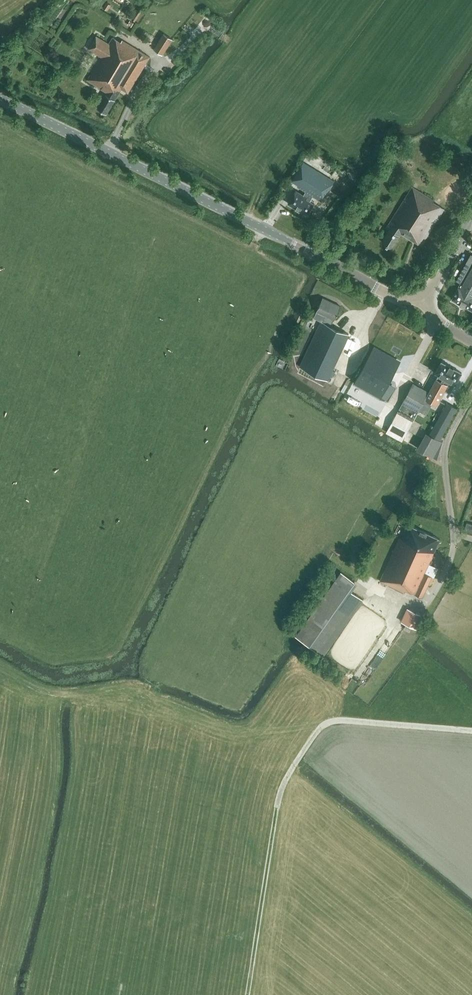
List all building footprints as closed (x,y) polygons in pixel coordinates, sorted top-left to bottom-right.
[(111,4),(106,1),(103,7),(107,10),(111,4)] [(144,7),(141,5),(132,19),(135,21),(144,7)] [(163,54),(172,38),(164,33),(154,48),(163,54)] [(121,88),(128,92),(150,56),(122,39),(121,41),(113,37),(109,43),(96,36),(88,49),(101,56),(87,80),(107,92),(97,108),(106,113),(120,91),(119,90),(121,88)] [(322,200),(334,180),(304,162),(293,180),(300,184),(298,186),(306,191),(304,195),(296,190),(288,203),(308,214),(314,203),(310,201),(314,196),(322,200)] [(444,209),(440,206),(433,202),(434,200),(412,186),(386,227),(389,229),(382,241),(392,248),(401,233),(421,245),(444,209)] [(461,281),(452,298),(461,302),(460,303),(464,305),(465,304),(471,308),(471,254),(457,279),(461,281)] [(334,319),(341,306),(323,297),(316,311),(325,315),(322,321),(321,321),(300,366),(327,379),(349,334),(330,325),(333,319),(334,319)] [(373,348),(354,381),(388,400),(390,397),(388,396),(393,388),(387,385),(400,363),(373,348)] [(338,359),(346,363),(351,354),(342,350),(338,359)] [(435,372),(439,374),(449,380),(455,384),(462,372),(441,361),(435,372)] [(429,392),(413,383),(386,432),(418,449),(423,439),(407,431),(413,421),(418,412),(426,398),(436,404),(449,380),(439,374),(429,392)] [(429,434),(440,439),(441,437),(458,408),(447,402),(429,434)] [(427,432),(423,439),(418,449),(433,457),(442,441),(440,439),(429,434),(427,432)] [(400,537),(380,580),(405,592),(406,589),(423,597),(432,576),(426,573),(433,556),(432,556),(440,538),(408,524),(402,537),(400,537)] [(308,619),(296,637),(324,655),(363,599),(350,589),(356,580),(342,570),(308,619)] [(424,615),(413,609),(407,621),(417,627),(424,615)]
